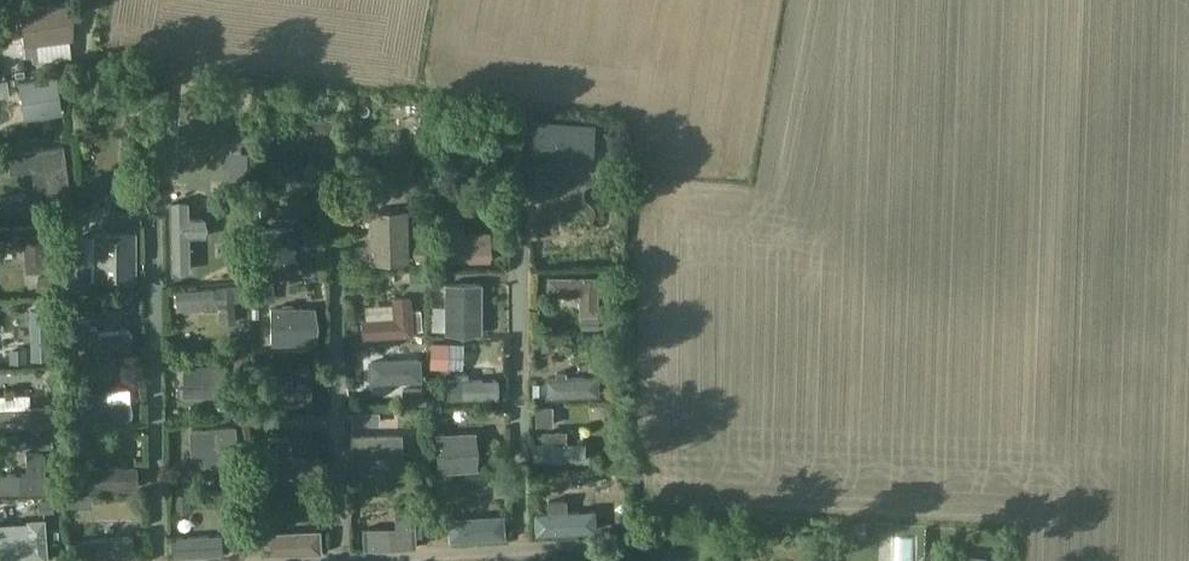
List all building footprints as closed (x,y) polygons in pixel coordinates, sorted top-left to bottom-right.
[(72,39),(68,5),(20,11),(24,45),(72,39)] [(24,118),(61,113),(56,77),(19,82),(24,118)] [(536,125),(535,136),(554,137),(553,151),(590,153),(592,129),(536,125)] [(188,220),(187,204),(170,204),(172,270),(189,269),(188,237),(203,236),(203,219),(188,220)] [(371,212),(372,261),(407,261),(406,212),(371,212)] [(445,223),(445,261),(489,261),(489,243),(462,243),(462,223),(445,223)] [(25,247),(26,271),(46,270),(44,226),(0,229),(0,248),(25,247)] [(259,230),(260,274),(295,273),(294,229),(259,230)] [(134,281),(133,234),(97,234),(97,281),(134,281)] [(302,278),(322,277),(322,260),(304,261),(304,266),(302,267),(302,278)] [(549,277),(549,295),(580,295),(580,314),(597,314),(597,277),(549,277)] [(446,284),(446,333),(481,333),(481,284),(446,284)] [(233,308),(240,308),(239,288),(176,292),(177,310),(204,308),(204,310),(220,309),(220,323),(234,322),(233,308)] [(413,334),(410,298),(393,299),(394,319),(363,321),(364,338),(413,334)] [(315,308),(271,308),(271,343),(315,343),(315,308)] [(129,330),(99,333),(99,327),(89,328),(88,320),(79,321),(82,353),(131,348),(129,330)] [(419,360),(370,362),(371,381),(420,379),(419,360)] [(227,366),(185,366),(185,396),(227,396),(227,366)] [(455,374),(455,380),(448,380),(448,398),(497,397),(496,380),(470,380),(470,374),(455,374)] [(87,394),(88,404),(80,405),(81,422),(130,419),(129,402),(110,403),(109,393),(87,394)] [(235,427),(191,430),(193,467),(237,464),(235,427)] [(437,471),(476,469),(475,433),(436,435),(437,471)] [(401,436),(352,437),(353,471),(402,470),(401,436)] [(272,479),(320,479),(320,459),(290,459),(290,438),(272,439),(272,479)] [(44,492),(43,454),(26,454),(26,474),(0,474),(0,493),(44,492)] [(135,468),(81,469),(82,488),(135,487),(135,468)] [(394,506),(395,528),(365,529),(366,549),(414,546),(412,505),(394,506)] [(535,514),(536,533),(595,530),(594,511),(535,514)] [(504,536),(502,516),(449,519),(450,540),(504,536)] [(47,560),(44,519),(26,520),(28,541),(0,543),(0,560),(30,560),(47,560)] [(136,555),(135,533),(101,536),(100,528),(89,529),(89,536),(80,536),(81,540),(68,541),(69,560),(84,560),(84,559),(136,555)] [(226,555),(225,546),(224,530),(173,533),(174,558),(226,555)] [(319,532),(261,535),(262,554),(320,551),(319,532)]
